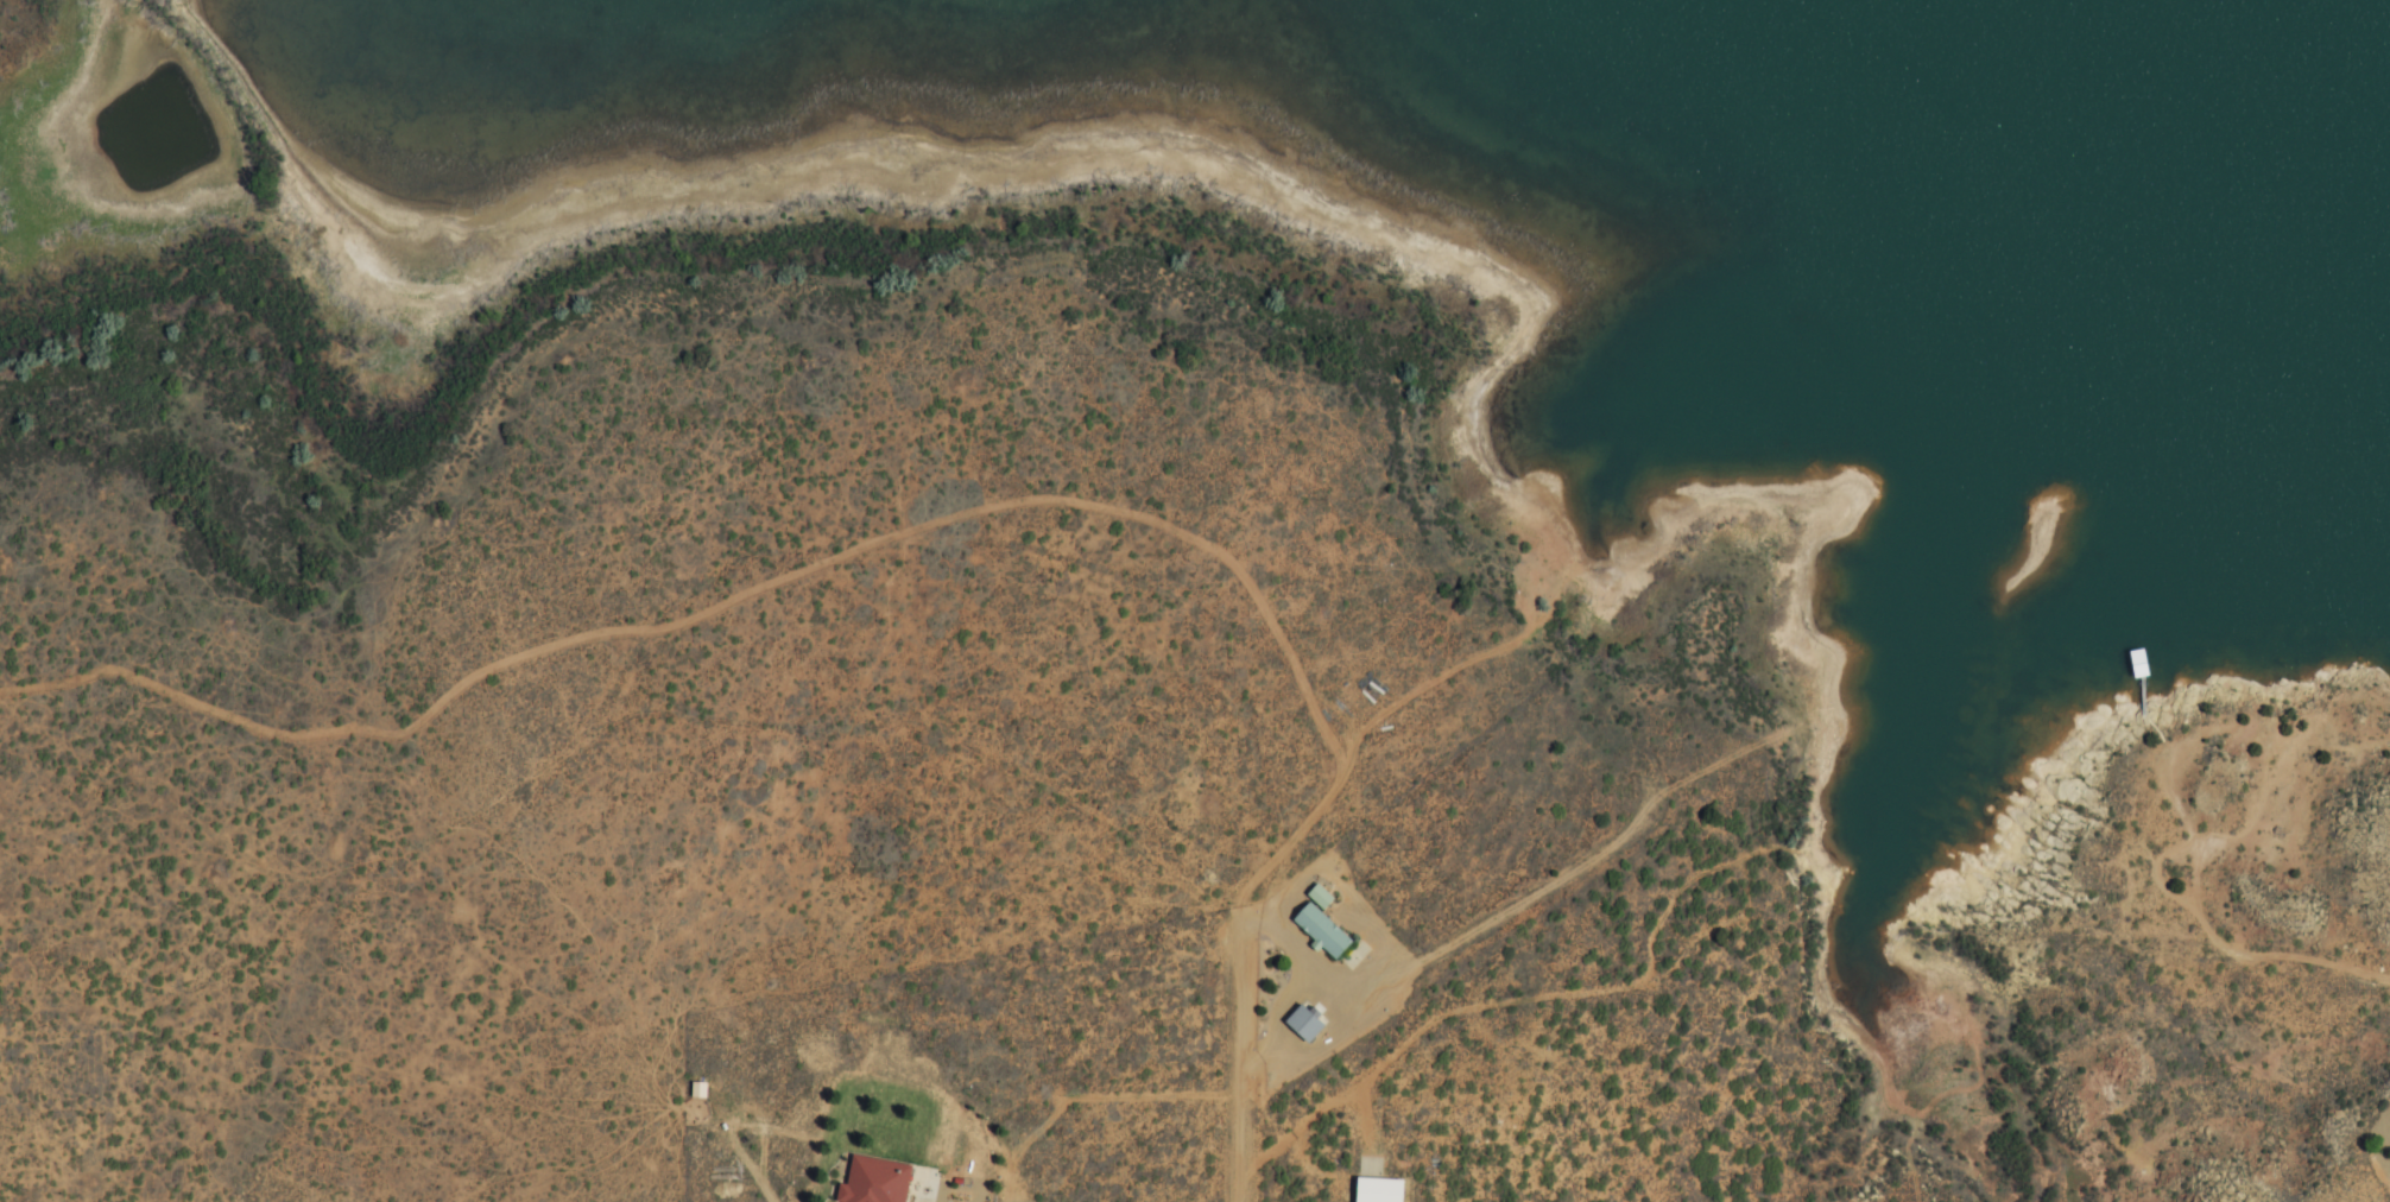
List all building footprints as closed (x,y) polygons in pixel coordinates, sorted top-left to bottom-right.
[(1276,920),(1323,960),(1340,941),(1292,901),(1276,920)] [(1314,1026),(1302,1017),(1303,1016),(1288,1003),(1271,1024),(1298,1046),(1314,1026)] [(1348,1179),(1348,1201),(1396,1201),(1396,1179),(1348,1179)]
